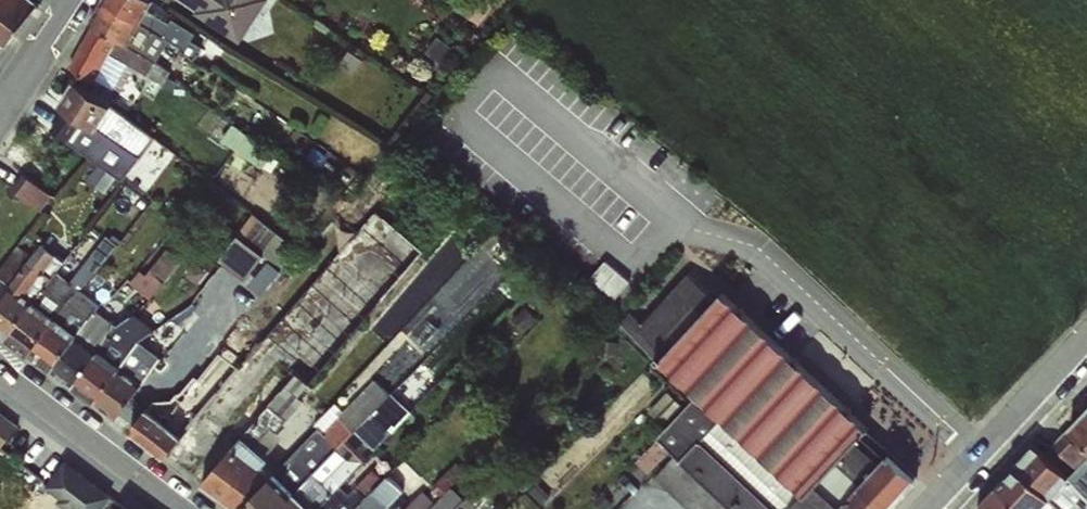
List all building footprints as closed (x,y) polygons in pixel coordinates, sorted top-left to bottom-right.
[(47,0),(0,0),(0,52),(8,40),(15,45),(47,0)] [(76,65),(103,78),(116,50),(130,56),(156,0),(106,0),(76,65)] [(247,37),(270,0),(186,0),(247,37)] [(132,175),(161,124),(84,80),(55,131),(132,175)] [(24,194),(47,205),(57,187),(33,175),(24,194)] [(298,397),(423,251),(376,209),(199,417),(232,446),(241,436),(261,452),(266,455),(282,437),(277,432),(302,401),(298,397)] [(224,259),(272,290),(304,241),(257,210),(224,259)] [(164,232),(137,285),(161,297),(188,244),(164,232)] [(77,271),(65,261),(7,338),(28,353),(82,288),(120,244),(106,235),(77,271)] [(7,338),(65,261),(41,242),(32,253),(16,245),(0,266),(0,280),(9,288),(0,300),(0,333),(7,338)] [(817,491),(882,422),(736,285),(671,355),(817,491)] [(101,304),(82,288),(28,353),(50,370),(97,311),(101,304)] [(108,319),(97,311),(50,370),(73,386),(108,334),(131,316),(121,309),(108,319)] [(152,331),(131,316),(108,334),(73,386),(95,402),(139,341),(152,331)] [(160,358),(139,341),(95,402),(116,417),(160,358)] [(364,462),(458,363),(448,354),(400,402),(398,401),(401,396),(394,390),(389,394),(278,508),(317,508),(364,462)] [(389,394),(373,379),(364,371),(332,411),(274,473),(239,508),(278,508),(389,394)] [(696,400),(664,436),(739,500),(768,466),(720,425),(722,422),(696,400)] [(1062,496),(1062,486),(1086,486),(1086,400),(995,508),(1071,508),(1062,496)] [(166,456),(181,437),(146,409),(130,428),(166,456)] [(18,426),(0,412),(0,448),(18,426)] [(223,498),(261,452),(241,436),(232,446),(202,483),(223,498)] [(261,452),(223,498),(239,508),(274,473),(263,465),(269,458),(266,455),(261,452)] [(382,479),(364,462),(317,508),(354,508),(382,479)] [(403,490),(388,475),(382,479),(354,508),(384,508),(403,490)] [(657,488),(656,490),(646,481),(620,508),(680,508),(657,488)] [(465,500),(451,486),(433,502),(421,490),(403,508),(457,508),(465,500)]
